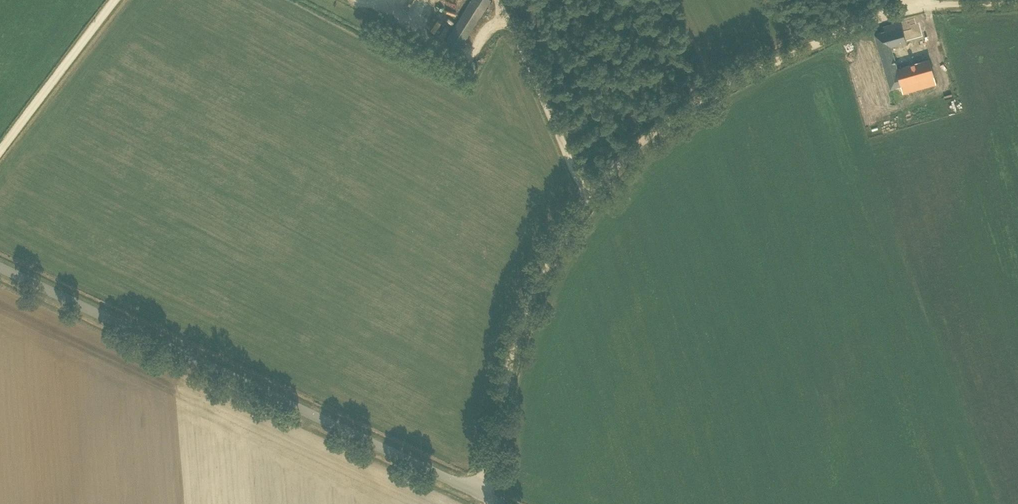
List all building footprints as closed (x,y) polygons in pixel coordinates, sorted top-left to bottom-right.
[(460,51),(492,0),(472,0),(445,42),(460,51)] [(875,34),(881,53),(891,87),(900,84),(903,92),(917,88),(915,85),(921,83),(920,79),(934,75),(929,59),(896,69),(890,45),(923,36),(919,22),(915,22),(914,18),(884,27),(885,31),(875,34)] [(926,105),(912,108),(914,120),(932,116),(931,110),(927,111),(926,105)]
